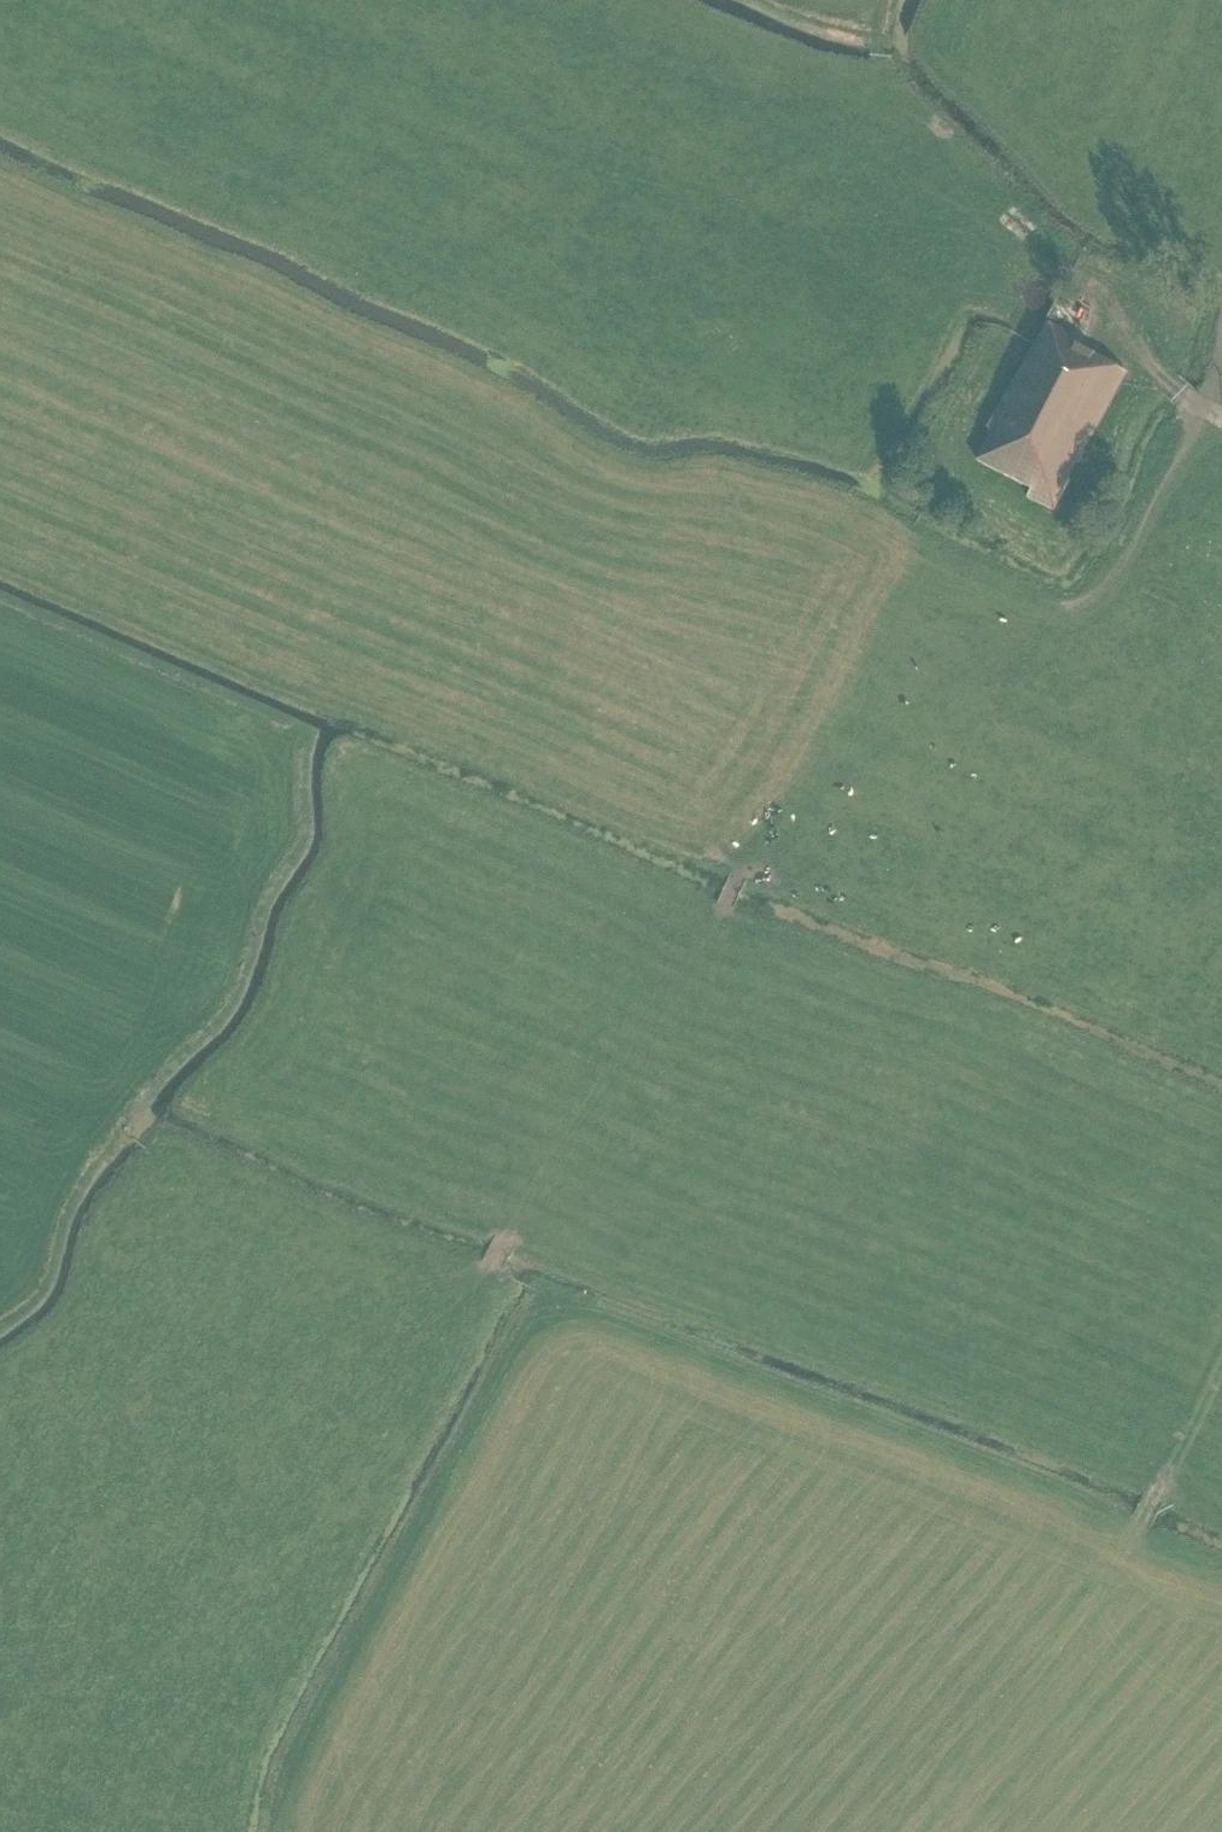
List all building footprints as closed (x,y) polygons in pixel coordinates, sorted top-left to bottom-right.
[(1027,497),(1054,511),(1070,481),(1068,479),(1126,372),(1103,360),(1105,355),(1047,324),(989,431),(992,433),(977,461),(1031,490),(1027,497)]
